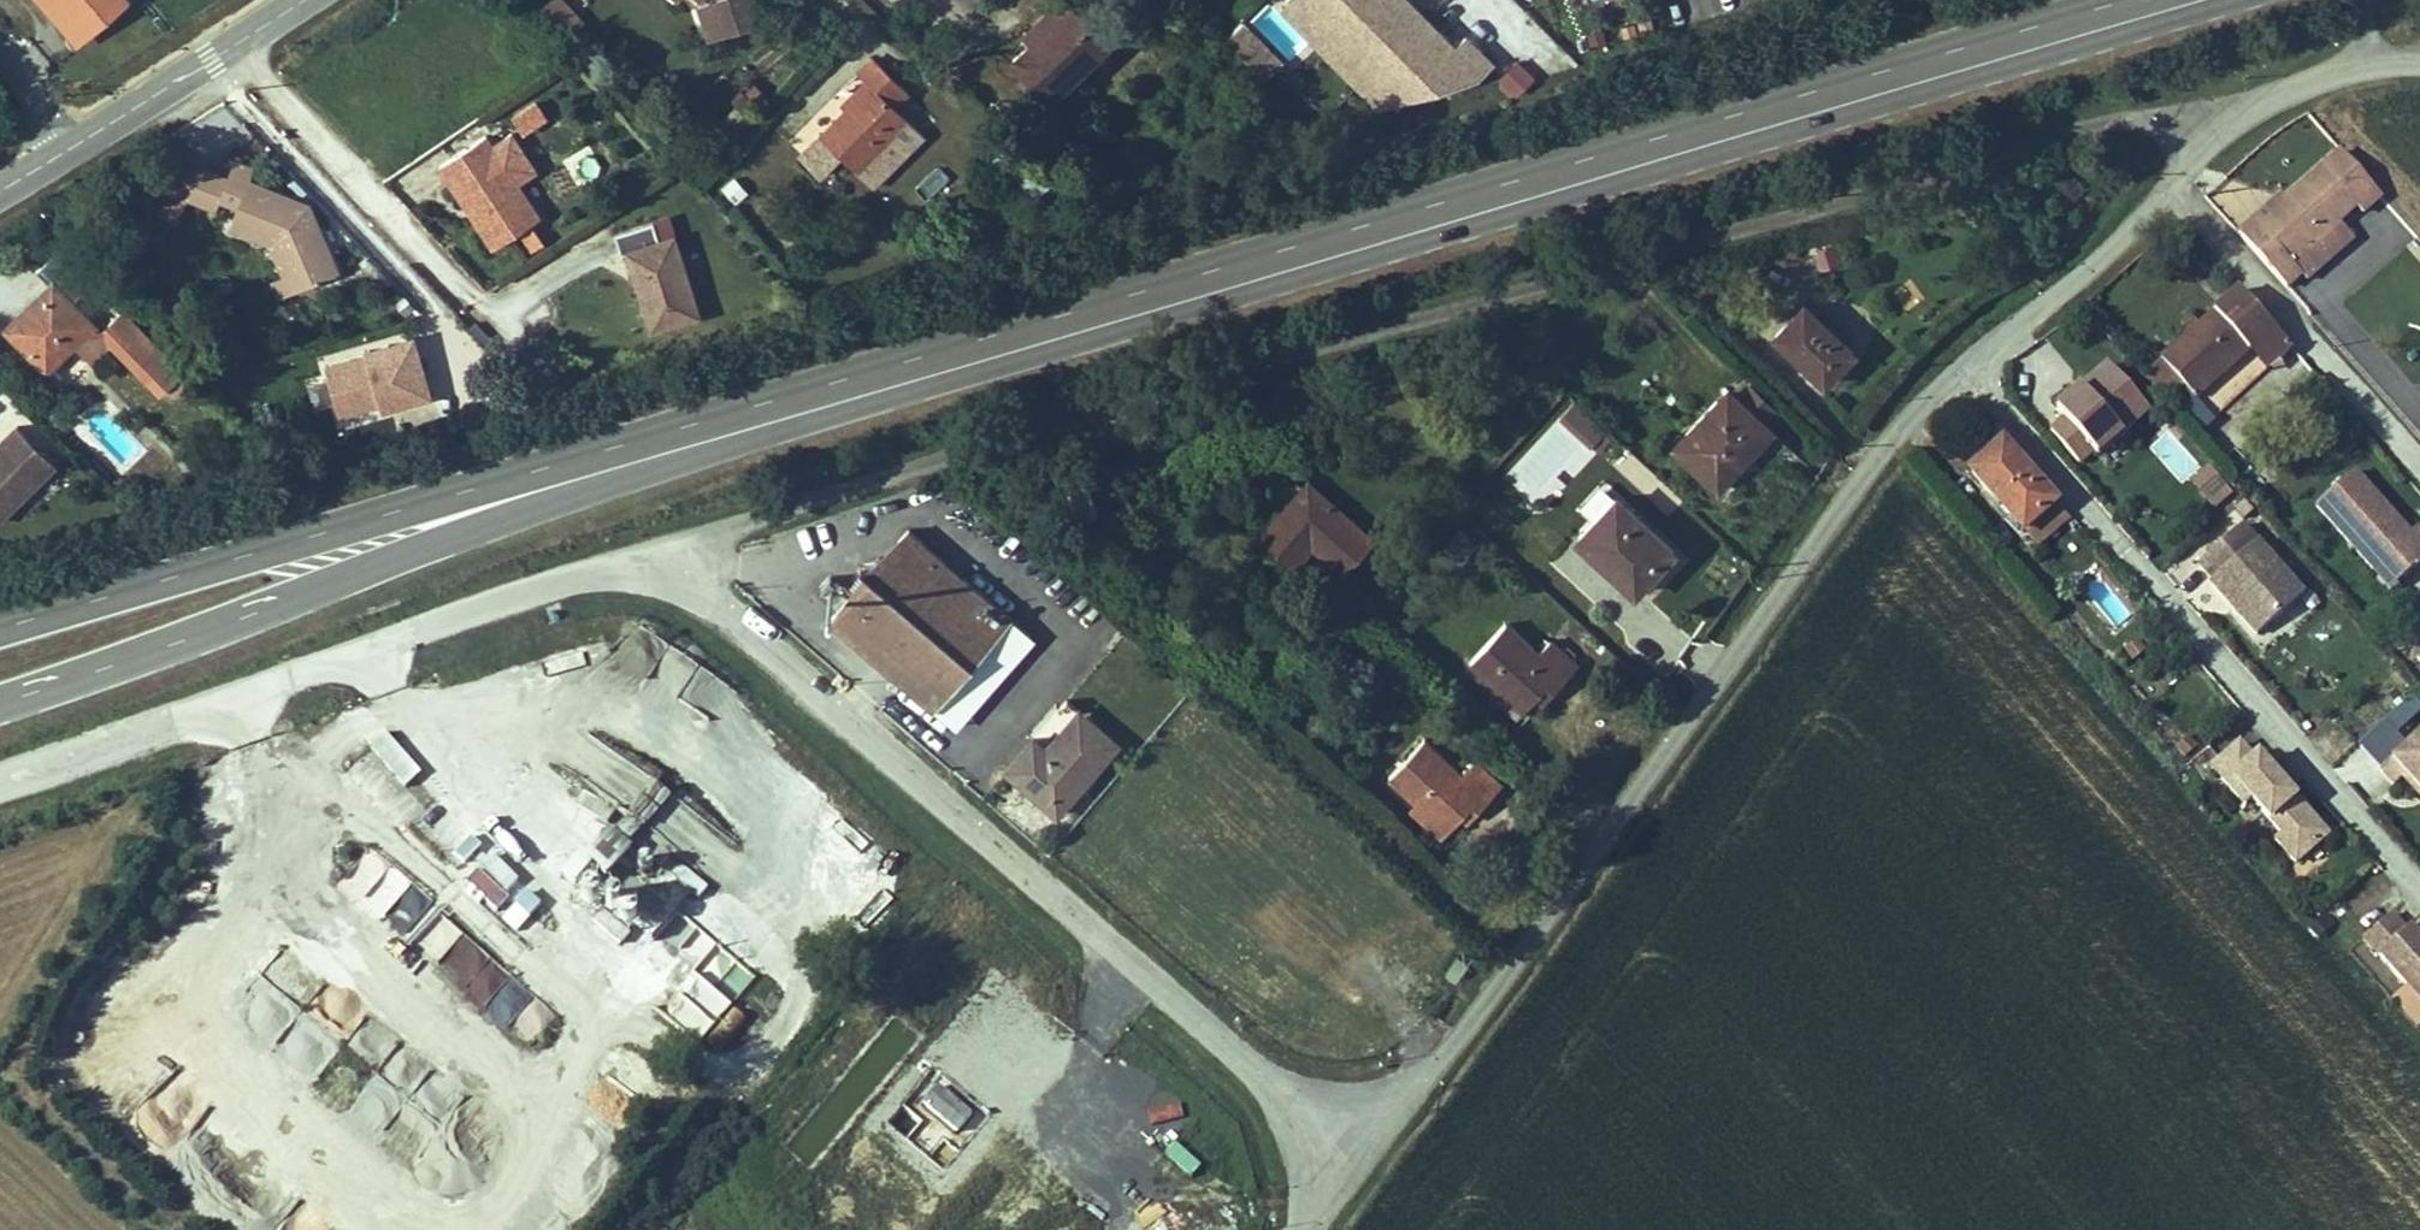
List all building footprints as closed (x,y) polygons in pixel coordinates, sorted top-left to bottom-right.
[(77,39),(85,33),(58,0),(45,0),(77,39)] [(126,0),(58,0),(85,33),(126,0)] [(565,0),(537,0),(560,24),(575,10),(565,0)] [(708,31),(762,15),(758,0),(699,0),(708,31)] [(1065,2),(1063,0),(1048,0),(1012,31),(1020,40),(1065,2)] [(1416,0),(1284,0),(1282,2),(1382,100),(1485,69),(1458,42),(1416,0)] [(1039,97),(1101,43),(1065,2),(1020,40),(1003,56),(1039,97)] [(1458,42),(1485,69),(1494,60),(1467,33),(1458,42)] [(853,59),(866,74),(794,137),(813,159),(834,141),(850,159),(903,113),(890,98),(906,84),(871,44),(853,59)] [(1515,58),(1495,82),(1516,100),(1537,76),(1515,58)] [(520,180),(537,169),(519,142),(501,153),(488,132),(436,164),(490,249),(543,216),(520,180)] [(2298,271),(2290,261),(2341,217),(2377,186),(2341,146),(2285,193),(2255,219),(2249,211),(2233,224),(2284,283),(2298,271)] [(188,203),(192,189),(202,164),(181,155),(166,194),(188,203)] [(226,173),(221,187),(243,195),(233,220),(280,237),(293,266),(305,261),(313,281),(345,268),(314,199),(252,177),(256,163),(233,155),(226,173)] [(221,187),(226,173),(202,164),(192,189),(217,198),(221,187)] [(928,200),(948,180),(937,168),(916,188),(928,200)] [(2278,185),(2249,211),(2255,219),(2285,193),(2278,185)] [(2354,232),(2341,217),(2290,261),(2298,271),(2303,277),(2354,232)] [(650,329),(701,314),(677,235),(627,250),(650,329)] [(305,261),(293,266),(288,268),(296,288),(313,281),(305,261)] [(92,321),(54,280),(8,323),(46,364),(92,321)] [(2276,327),(2244,290),(2147,375),(2179,412),(2248,351),(2276,327)] [(1858,340),(1806,294),(1780,323),(1832,369),(1858,340)] [(179,371),(116,306),(104,318),(126,341),(122,344),(162,386),(179,371)] [(2291,345),(2276,327),(2248,351),(2263,368),(2291,345)] [(420,335),(326,354),(339,421),(433,403),(420,335)] [(2107,464),(2159,418),(2115,368),(2055,420),(2067,434),(2061,440),(2089,472),(2103,460),(2107,464)] [(1752,371),(1739,384),(1768,413),(1781,400),(1752,371)] [(1739,384),(1729,375),(1674,431),(1718,473),(1772,417),(1768,413),(1739,384)] [(1570,403),(1558,423),(1602,449),(1614,429),(1570,403)] [(0,440),(0,519),(1,520),(55,465),(15,425),(0,440)] [(2047,494),(1994,434),(1963,461),(2016,521),(2047,494)] [(2227,483),(2208,461),(2188,478),(2206,500),(2227,483)] [(1377,532),(1312,478),(1266,534),(1297,560),(1316,537),(1350,565),(1377,532)] [(2346,478),(2316,506),(2393,588),(2419,562),(2419,543),(2410,533),(2404,539),(2346,478)] [(1607,487),(1570,526),(1632,584),(1669,545),(1607,487)] [(2029,535),(2059,508),(2047,494),(2016,521),(2029,535)] [(2306,591),(2245,521),(2201,560),(2215,577),(2213,580),(2259,632),(2306,591)] [(911,525),(887,553),(854,590),(830,618),(931,707),(1013,613),(911,525)] [(842,579),(854,590),(887,553),(864,552),(842,579)] [(1036,633),(1013,613),(931,707),(955,727),(1022,650),(1036,633)] [(1505,614),(1472,651),(1495,672),(1523,698),(1553,666),(1565,677),(1577,663),(1543,632),(1535,641),(1505,614)] [(2138,636),(2122,649),(2132,661),(2147,648),(2138,636)] [(1513,709),(1523,698),(1495,672),(1486,683),(1513,709)] [(1121,742),(1070,698),(1008,768),(1040,796),(1074,757),(1081,763),(1093,774),(1121,742)] [(1381,763),(1439,817),(1475,779),(1486,789),(1500,774),(1471,746),(1457,761),(1418,724),(1381,763)] [(385,730),(368,745),(404,786),(421,771),(385,730)] [(2380,765),(2393,781),(2405,771),(2419,790),(2419,733),(2380,765)] [(2325,827),(2256,747),(2251,751),(2238,736),(2210,759),(2243,797),(2249,792),(2279,825),(2273,831),(2293,855),(2325,827)] [(346,768),(370,797),(393,778),(369,749),(346,768)] [(1047,802),(1081,763),(1074,757),(1040,796),(1047,802)] [(546,861),(581,883),(591,868),(607,878),(628,846),(608,833),(596,851),(565,831),(546,861)] [(404,933),(431,896),(367,849),(340,886),(404,933)] [(477,861),(505,891),(517,879),(490,849),(477,861)] [(494,911),(508,892),(474,868),(460,888),(494,911)] [(522,883),(510,895),(541,925),(553,913),(522,883)] [(2409,920),(2405,923),(2389,905),(2362,929),(2419,995),(2419,994),(2419,933),(2409,920)] [(692,969),(698,963),(733,997),(750,979),(678,909),(655,933),(692,969)] [(410,947),(434,965),(460,930),(436,913),(410,947)] [(466,974),(457,989),(484,1005),(509,966),(435,919),(425,935),(451,951),(445,960),(466,974)] [(507,975),(485,1006),(507,1022),(529,991),(507,975)] [(699,1044),(732,1006),(696,975),(663,1012),(699,1044)] [(529,995),(514,1017),(535,1032),(550,1010),(529,995)]
